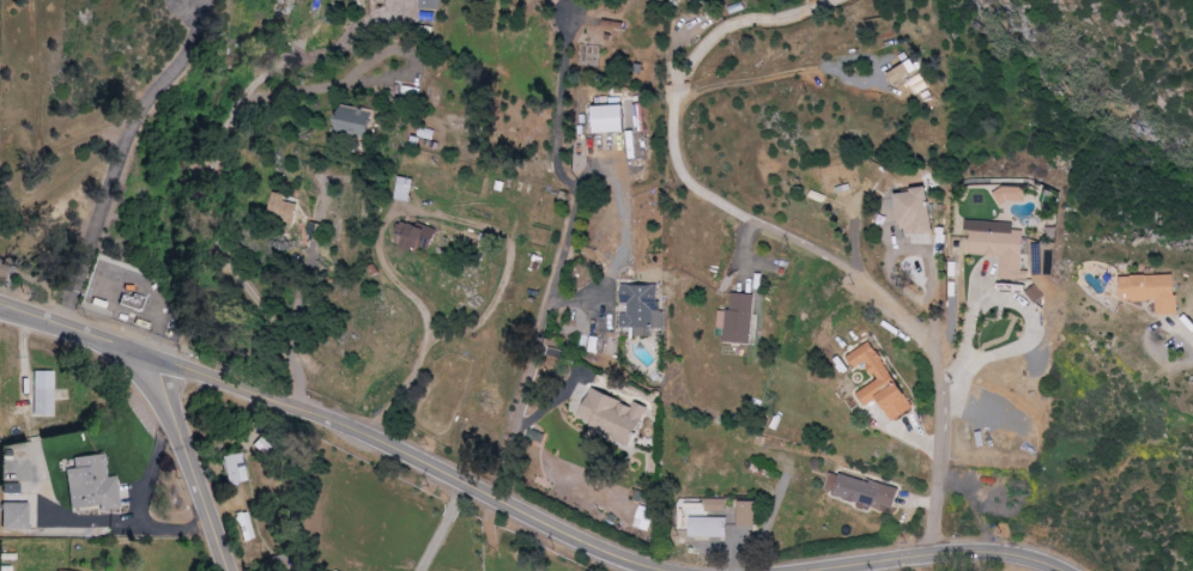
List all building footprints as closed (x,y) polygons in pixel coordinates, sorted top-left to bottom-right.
[(440,0),(420,0),(420,9),(440,9),(440,0)] [(888,72),(894,84),(920,71),(915,60),(888,72)] [(420,88),(403,86),(401,96),(418,99),(420,88)] [(376,114),(343,105),(336,129),(369,138),(376,114)] [(625,105),(595,106),(596,133),(625,132),(625,105)] [(436,130),(417,127),(414,145),(420,146),(422,138),(434,140),(436,130)] [(412,202),(415,179),(400,176),(397,200),(412,202)] [(1026,203),(1026,188),(998,187),(998,202),(1026,203)] [(900,191),(902,235),(934,233),(932,189),(900,191)] [(294,223),(299,204),(285,201),(287,195),(276,192),(270,217),(294,223)] [(1014,222),(967,220),(966,230),(972,230),(971,254),(1002,256),(1001,279),(1022,280),(1024,231),(1013,230),(1014,222)] [(433,250),(437,227),(400,221),(398,234),(405,235),(403,245),(433,250)] [(1177,274),(1121,277),(1122,301),(1158,300),(1158,315),(1179,315),(1177,274)] [(661,328),(662,285),(625,284),(625,315),(623,315),(623,327),(635,328),(635,336),(649,337),(649,328),(661,328)] [(754,294),(732,293),(731,310),(719,310),(719,328),(725,329),(725,342),(752,343),(754,294)] [(849,355),(856,368),(867,362),(878,381),(859,392),(867,406),(880,398),(893,421),(913,410),(874,341),(849,355)] [(31,416),(52,416),(52,372),(32,371),(31,416)] [(582,418),(595,422),(592,431),(633,445),(647,406),(635,401),(634,404),(592,389),(582,418)] [(246,481),(240,453),(221,457),(227,485),(246,481)] [(64,470),(68,509),(99,506),(100,510),(118,509),(115,476),(105,477),(103,455),(71,458),(72,469),(64,470)] [(825,493),(895,509),(899,488),(830,472),(825,493)] [(18,484),(2,484),(1,493),(17,494),(18,484)] [(706,512),(727,512),(727,499),(706,499),(706,512)] [(756,526),(757,502),(739,501),(739,526),(756,526)] [(0,503),(0,516),(0,529),(26,529),(27,504),(0,503)] [(653,508),(639,505),(634,527),(649,530),(653,508)] [(240,541),(251,540),(246,512),(235,514),(240,541)] [(727,537),(728,517),(690,517),(690,537),(727,537)]
